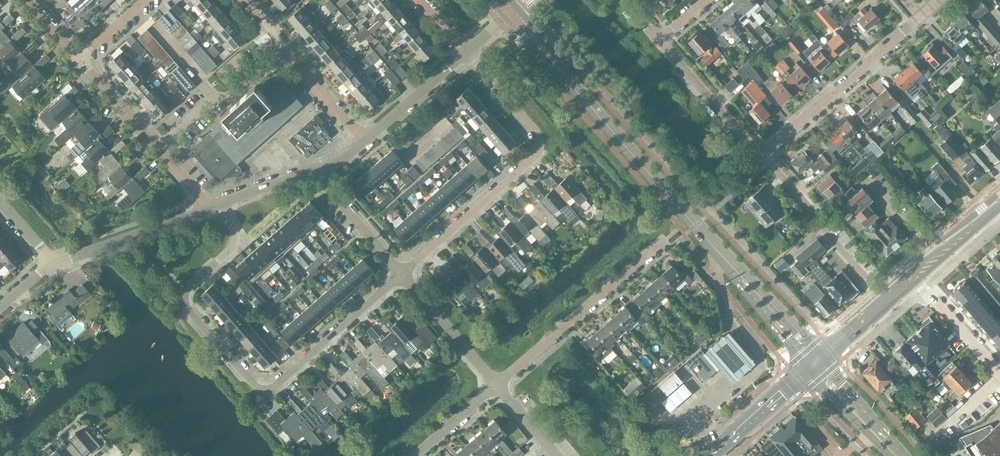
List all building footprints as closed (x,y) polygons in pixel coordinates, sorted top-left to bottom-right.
[(72,6),(86,22),(90,19),(92,21),(97,17),(82,0),(79,0),(72,6)] [(97,17),(97,16),(102,12),(100,9),(104,6),(98,0),(82,0),(97,17)] [(203,13),(214,3),(212,0),(199,0),(195,4),(203,13)] [(274,0),(282,10),(285,7),(288,10),(296,3),(293,0),(274,0)] [(377,6),(383,0),(365,0),(363,2),(368,8),(370,6),(373,9),(377,6)] [(379,20),(396,5),(392,0),(383,0),(377,6),(381,11),(375,16),(379,20)] [(739,17),(743,22),(748,18),(753,23),(757,20),(740,0),(738,0),(730,7),(739,17)] [(757,20),(761,24),(764,21),(765,20),(759,13),(758,14),(755,10),(760,5),(756,0),(740,0),(757,20)] [(767,1),(774,9),(778,5),(774,0),(768,0),(767,1)] [(978,24),(996,45),(999,42),(999,35),(981,14),(988,8),(981,0),(977,0),(968,8),(970,11),(968,13),(978,24)] [(773,10),(766,2),(761,6),(769,14),(769,13),(773,10)] [(172,8),(180,17),(185,13),(177,3),(172,8)] [(207,18),(202,22),(206,27),(211,22),(222,12),(215,3),(214,3),(203,13),(207,18)] [(669,12),(676,6),(672,3),(666,8),(669,12)] [(828,4),(824,7),(828,12),(832,9),(828,4)] [(388,19),(392,24),(404,14),(396,5),(379,20),(382,24),(388,19)] [(86,22),(72,6),(67,10),(71,15),(67,19),(77,30),(86,22)] [(289,18),(297,28),(308,18),(315,12),(311,8),(309,10),(304,6),(301,9),(300,8),(289,18)] [(730,7),(720,15),(738,36),(742,32),(733,22),(739,17),(730,7)] [(824,7),(817,13),(833,30),(834,29),(839,25),(830,14),(828,12),(824,7)] [(859,21),(867,29),(880,18),(871,9),(868,12),(864,7),(858,13),(855,16),(851,11),(840,21),(844,26),(851,20),(855,24),(859,21)] [(159,19),(163,23),(174,15),(170,10),(159,19)] [(348,15),(351,19),(356,15),(353,11),(348,15)] [(211,22),(219,31),(230,21),(222,12),(211,22)] [(185,13),(180,17),(183,21),(188,16),(185,13)] [(308,18),(297,28),(305,37),(316,27),(312,21),(317,16),(314,13),(308,18)] [(337,18),(340,22),(345,17),(342,13),(337,18)] [(965,35),(978,24),(968,13),(965,15),(965,14),(955,23),(965,35)] [(10,39),(2,30),(15,18),(11,14),(0,23),(0,48),(10,39)] [(397,29),(391,34),(394,38),(400,33),(412,23),(404,14),(392,24),(397,29)] [(163,23),(167,28),(177,19),(174,15),(163,23)] [(710,20),(710,21),(711,23),(720,33),(725,29),(737,43),(742,39),(738,36),(720,15),(716,19),(715,17),(714,17),(710,20)] [(345,17),(340,22),(344,26),(349,21),(345,17)] [(167,28),(171,33),(181,24),(177,19),(167,28)] [(219,31),(227,40),(238,30),(230,21),(219,31)] [(404,37),(408,42),(420,32),(412,23),(400,33),(394,38),(398,42),(404,37)] [(956,43),(965,35),(955,23),(945,31),(956,43)] [(171,33),(175,37),(185,28),(181,24),(171,33)] [(364,26),(359,31),(362,34),(368,30),(364,26)] [(788,26),(781,33),(785,38),(793,32),(788,26)] [(9,64),(22,52),(12,40),(15,38),(17,40),(27,32),(23,27),(10,39),(0,48),(0,53),(3,56),(0,59),(0,71),(0,72),(9,64)] [(305,37),(313,46),(324,36),(316,27),(305,37)] [(175,37),(179,42),(189,33),(185,28),(175,37)] [(190,34),(193,37),(199,33),(195,29),(190,34)] [(138,38),(142,42),(151,34),(147,30),(138,38)] [(238,30),(227,40),(235,49),(246,39),(238,30)] [(368,30),(362,34),(365,38),(371,34),(368,30)] [(354,35),(357,39),(362,34),(359,31),(354,35)] [(420,32),(408,42),(416,51),(427,41),(424,37),(425,36),(425,34),(422,31),(421,31),(420,32)] [(695,33),(688,39),(690,41),(689,42),(699,53),(703,50),(707,54),(705,57),(702,59),(707,65),(710,63),(721,53),(716,47),(714,49),(710,45),(710,44),(712,42),(705,34),(703,36),(700,32),(697,35),(695,33)] [(179,42),(183,46),(193,37),(189,33),(179,42)] [(199,33),(193,37),(197,41),(202,37),(199,33)] [(828,42),(824,46),(830,53),(834,57),(838,54),(839,54),(849,45),(838,33),(828,42)] [(142,42),(146,47),(155,39),(151,34),(142,42)] [(362,34),(357,39),(360,43),(365,38),(362,34)] [(830,53),(824,46),(813,34),(809,37),(813,43),(803,51),(820,71),(830,62),(826,56),(830,53)] [(715,40),(723,49),(729,44),(721,35),(715,40)] [(764,40),(768,44),(773,39),(769,35),(764,40)] [(313,46),(321,55),(332,45),(324,36),(313,46)] [(183,46),(187,51),(197,42),(193,37),(183,46)] [(788,43),(797,54),(802,49),(793,38),(788,43)] [(146,47),(150,51),(159,43),(155,39),(146,47)] [(131,44),(139,53),(144,49),(136,40),(131,44)] [(0,83),(0,90),(3,93),(12,85),(24,75),(34,66),(34,65),(26,56),(29,54),(39,45),(35,41),(22,52),(12,61),(9,64),(14,70),(6,78),(0,83)] [(427,41),(416,51),(424,60),(435,50),(427,41)] [(187,51),(191,55),(201,47),(197,42),(187,51)] [(757,42),(752,47),(755,51),(761,46),(757,42)] [(150,51),(154,56),(163,48),(159,43),(150,51)] [(376,48),(379,52),(384,47),(381,43),(376,48)] [(968,54),(959,44),(954,48),(963,59),(968,54)] [(208,50),(212,54),(217,49),(213,45),(208,50)] [(321,55),(329,64),(340,54),(332,45),(321,55)] [(934,45),(923,54),(934,66),(938,70),(953,57),(949,53),(943,47),(939,50),(934,45)] [(772,51),(768,46),(762,51),(766,56),(772,51)] [(191,55),(196,61),(206,52),(201,47),(191,55)] [(384,47),(379,52),(382,55),(388,51),(384,47)] [(154,56),(158,60),(167,52),(163,48),(154,56)] [(144,49),(139,53),(142,57),(147,53),(144,49)] [(217,49),(212,54),(215,57),(220,53),(217,49)] [(329,64),(336,73),(348,63),(344,59),(350,53),(346,49),(340,54),(329,64)] [(112,61),(109,63),(117,72),(129,62),(133,59),(129,54),(128,55),(124,50),(121,53),(115,58),(112,61)] [(368,54),(364,58),(368,62),(372,58),(377,54),(374,50),(368,54)] [(158,60),(159,61),(162,65),(171,57),(167,52),(158,60)] [(196,61),(200,65),(210,56),(206,52),(196,61)] [(24,75),(12,85),(17,91),(24,99),(46,79),(35,67),(38,65),(41,67),(51,59),(47,54),(34,65),(34,66),(24,75)] [(372,58),(368,62),(371,66),(375,62),(380,57),(377,54),(372,58)] [(200,65),(203,70),(214,61),(210,56),(200,65)] [(392,56),(387,61),(391,66),(395,70),(400,65),(397,61),(395,59),(392,56)] [(162,65),(166,69),(175,61),(171,57),(162,65)] [(117,72),(125,81),(137,71),(133,67),(137,63),(133,58),(133,59),(117,72)] [(779,58),(774,62),(777,65),(775,66),(786,79),(792,86),(792,85),(796,82),(801,87),(811,78),(805,72),(800,66),(792,73),(790,75),(790,76),(787,73),(788,72),(787,70),(790,67),(783,60),(782,61),(779,58)] [(154,66),(157,69),(162,65),(159,61),(154,66)] [(166,69),(170,74),(179,66),(175,61),(166,69)] [(214,61),(203,70),(208,75),(218,66),(214,61)] [(742,66),(752,77),(758,72),(748,61),(742,66)] [(974,73),(964,61),(958,67),(968,78),(974,73)] [(913,62),(904,71),(921,91),(926,87),(917,78),(923,73),(913,62)] [(335,74),(335,75),(335,77),(336,79),(338,79),(340,79),(341,78),(344,82),(361,68),(357,63),(352,68),(348,63),(344,66),(336,73),(335,74)] [(170,74),(166,69),(162,65),(157,69),(165,78),(170,74)] [(400,65),(395,70),(403,79),(408,74),(400,65)] [(170,74),(174,79),(183,71),(179,66),(170,74)] [(352,91),(368,77),(369,77),(361,68),(344,82),(352,91)] [(384,72),(387,76),(392,72),(389,68),(384,72)] [(125,81),(133,90),(145,80),(137,71),(125,81)] [(174,79),(179,83),(188,76),(183,71),(174,79)] [(921,91),(904,71),(894,79),(912,99),(921,91)] [(392,72),(387,76),(395,86),(401,81),(392,72)] [(968,78),(968,79),(974,86),(980,80),(974,73),(968,78)] [(202,149),(198,153),(221,179),(304,105),(276,74),(260,89),(256,85),(223,115),(226,119),(210,133),(215,138),(210,142),(206,145),(202,149)] [(141,99),(153,89),(157,85),(149,76),(145,80),(133,90),(141,99)] [(179,83),(183,88),(192,80),(188,76),(179,83)] [(352,91),(360,100),(376,86),(368,77),(352,91)] [(733,77),(724,85),(731,92),(740,84),(733,77)] [(985,77),(979,83),(982,86),(989,80),(985,77)] [(792,86),(786,79),(782,83),(782,82),(772,91),(782,103),(792,95),(788,89),(792,86)] [(192,80),(183,88),(187,93),(196,85),(192,80)] [(167,86),(171,89),(176,85),(173,81),(167,86)] [(754,81),(743,91),(750,99),(753,96),(759,102),(750,111),(760,123),(761,122),(762,124),(769,118),(767,116),(770,114),(766,109),(770,106),(766,102),(770,99),(754,81)] [(176,85),(171,89),(174,93),(179,88),(176,85)] [(51,106),(39,116),(52,130),(53,130),(64,120),(74,111),(77,108),(69,99),(79,90),(75,86),(62,97),(51,106)] [(376,86),(360,100),(368,110),(384,96),(376,86)] [(457,99),(465,108),(477,97),(469,88),(457,99)] [(887,88),(877,97),(887,108),(897,100),(887,88)] [(141,99),(149,108),(166,94),(162,89),(157,94),(153,89),(141,99)] [(945,89),(941,93),(945,98),(950,94),(945,89)] [(976,92),(968,99),(973,105),(981,97),(976,92)] [(166,94),(149,108),(152,111),(153,112),(152,112),(152,113),(152,115),(154,117),(156,117),(157,116),(158,117),(174,103),(166,94)] [(465,108),(472,117),(476,114),(485,106),(477,97),(465,108)] [(877,97),(868,105),(878,116),(882,112),(887,117),(891,113),(887,108),(877,97)] [(56,138),(55,141),(59,146),(62,145),(65,143),(70,138),(76,134),(75,133),(86,124),(90,121),(84,114),(82,112),(90,104),(86,99),(77,108),(74,111),(64,120),(69,126),(58,136),(56,138)] [(999,131),(993,136),(999,144),(999,100),(989,110),(999,122),(994,126),(999,131)] [(900,110),(913,124),(920,118),(907,104),(900,110)] [(868,105),(858,113),(873,129),(882,121),(878,116),(868,105)] [(472,117),(480,126),(493,115),(485,106),(476,114),(472,117)] [(924,107),(918,113),(929,126),(942,114),(938,109),(931,115),(924,107)] [(434,108),(430,112),(438,121),(442,117),(434,108)] [(441,112),(447,118),(451,115),(445,108),(441,112)] [(430,112),(425,116),(434,125),(438,121),(430,112)] [(76,144),(70,149),(76,157),(79,154),(88,147),(87,147),(98,138),(98,137),(101,135),(93,126),(102,117),(98,113),(90,121),(86,124),(75,133),(76,134),(70,138),(76,144)] [(317,114),(289,139),(303,155),(307,151),(316,143),(320,140),(316,136),(312,139),(309,136),(321,124),(324,122),(317,114)] [(480,126),(488,135),(501,124),(493,115),(480,126)] [(425,116),(421,119),(429,129),(434,125),(425,116)] [(840,123),(837,126),(838,128),(848,138),(853,145),(856,148),(870,164),(878,157),(870,147),(867,150),(858,140),(859,139),(854,133),(857,130),(848,120),(845,116),(839,122),(840,123)] [(421,119),(417,123),(425,133),(429,129),(421,119)] [(919,120),(910,127),(914,131),(922,123),(919,120)] [(452,124),(455,127),(458,130),(461,127),(456,121),(452,124)] [(417,123),(412,127),(420,136),(425,133),(417,123)] [(939,123),(933,128),(939,135),(945,130),(939,123)] [(316,143),(307,151),(311,155),(332,136),(321,124),(309,136),(312,139),(316,136),(320,140),(316,143)] [(488,135),(496,144),(508,133),(501,124),(488,135)] [(901,125),(892,133),(898,139),(906,132),(901,125)] [(88,147),(79,154),(84,161),(82,163),(88,170),(99,160),(110,151),(109,151),(102,142),(105,139),(114,131),(110,126),(101,135),(98,137),(98,138),(87,147),(88,147)] [(412,127),(408,131),(416,140),(420,136),(412,127)] [(455,127),(451,131),(459,141),(463,137),(463,136),(458,130),(455,127)] [(466,132),(461,127),(458,130),(463,136),(466,132)] [(838,128),(829,136),(838,147),(837,148),(842,155),(853,145),(848,138),(838,128)] [(940,145),(953,160),(958,155),(964,151),(945,130),(939,135),(945,141),(940,145)] [(408,131),(404,135),(412,144),(416,140),(408,131)] [(451,131),(446,135),(455,144),(459,141),(451,131)] [(210,133),(206,137),(210,142),(215,138),(210,133)] [(508,133),(496,144),(504,153),(517,143),(508,133)] [(891,133),(886,137),(892,144),(897,140),(891,133)] [(476,140),(471,134),(467,138),(472,144),(476,140)] [(404,135),(399,139),(407,148),(412,144),(404,135)] [(446,135),(442,139),(450,148),(455,144),(446,135)] [(111,143),(114,147),(122,140),(119,136),(111,143)] [(206,137),(202,140),(206,145),(210,142),(206,137)] [(990,138),(980,147),(994,163),(999,158),(999,149),(990,138)] [(407,148),(399,139),(395,142),(403,152),(407,148)] [(442,139),(437,143),(446,152),(450,148),(442,139)] [(100,184),(111,174),(122,164),(121,164),(111,153),(114,150),(116,153),(126,144),(122,140),(114,147),(109,151),(110,151),(99,160),(105,166),(93,176),(100,184)] [(202,140),(198,144),(202,149),(206,145),(202,140)] [(463,141),(457,146),(461,150),(467,145),(463,141)] [(437,143),(433,147),(441,156),(446,152),(437,143)] [(193,148),(198,153),(202,149),(198,144),(193,148)] [(433,147),(429,150),(437,160),(441,156),(433,147)] [(479,151),(483,156),(488,152),(484,147),(479,151)] [(791,161),(801,173),(814,162),(809,156),(813,153),(808,147),(804,151),(791,161)] [(992,165),(976,147),(970,152),(986,170),(992,165)] [(392,150),(383,158),(394,170),(403,162),(392,150)] [(429,150),(425,154),(433,163),(437,160),(429,150)] [(964,151),(958,155),(965,163),(966,162),(967,164),(964,167),(968,171),(962,175),(970,184),(984,172),(976,163),(976,164),(972,160),(973,159),(965,150),(964,151)] [(451,152),(445,157),(448,161),(454,155),(451,152)] [(488,152),(483,156),(491,165),(496,161),(488,152)] [(112,197),(123,187),(133,178),(123,166),(126,163),(128,166),(138,158),(134,153),(121,164),(122,164),(111,174),(117,180),(105,190),(112,197)] [(425,154),(420,158),(428,167),(433,163),(425,154)] [(822,165),(827,171),(840,160),(835,154),(822,165)] [(477,156),(468,164),(478,177),(487,168),(477,156)] [(448,161),(445,157),(439,162),(442,166),(448,161)] [(383,158),(374,166),(385,178),(394,170),(383,158)] [(428,167),(420,158),(416,162),(424,171),(428,167)] [(930,185),(935,190),(936,189),(947,203),(948,202),(950,202),(952,199),(952,198),(956,194),(945,181),(944,182),(943,180),(949,175),(938,162),(932,167),(937,173),(939,172),(941,174),(935,179),(936,180),(930,185)] [(468,164),(458,172),(469,184),(478,177),(468,164)] [(123,187),(129,193),(117,203),(118,204),(122,210),(123,211),(145,192),(135,180),(138,177),(140,180),(150,171),(146,166),(133,178),(123,187)] [(374,166),(365,174),(376,186),(385,178),(374,166)] [(413,166),(409,169),(407,171),(415,179),(421,174),(413,166)] [(433,167),(427,173),(430,177),(436,171),(433,167)] [(853,168),(848,172),(854,178),(858,174),(853,168)] [(458,172),(449,180),(460,192),(469,184),(458,172)] [(543,176),(554,189),(563,199),(569,206),(576,200),(580,205),(581,204),(586,199),(587,199),(568,177),(558,185),(547,172),(543,176)] [(427,173),(418,181),(421,185),(430,177),(427,173)] [(376,186),(365,174),(356,182),(366,194),(376,186)] [(834,203),(840,198),(847,192),(846,192),(831,174),(818,186),(823,191),(822,193),(827,199),(829,198),(834,203)] [(410,177),(404,182),(407,186),(413,181),(410,177)] [(449,180),(440,188),(451,200),(460,192),(449,180)] [(418,181),(409,189),(412,192),(421,185),(418,181)] [(61,192),(66,188),(62,182),(56,187),(61,192)] [(407,186),(404,182),(398,187),(401,191),(407,186)] [(903,183),(899,187),(904,193),(908,189),(903,183)] [(529,188),(540,201),(541,200),(552,214),(552,213),(558,208),(570,221),(578,215),(569,206),(563,199),(554,189),(545,197),(534,184),(529,188)] [(847,192),(840,198),(867,227),(879,216),(868,204),(873,199),(863,188),(858,192),(852,186),(846,192),(847,192)] [(747,202),(756,212),(761,219),(760,220),(766,227),(772,222),(771,220),(780,212),(768,198),(771,195),(764,187),(747,202)] [(440,188),(431,196),(442,208),(451,200),(440,188)] [(919,203),(927,212),(931,216),(941,207),(930,194),(929,194),(924,188),(919,192),(924,198),(919,203)] [(412,192),(409,189),(400,197),(403,200),(412,192)] [(392,193),(386,198),(389,202),(395,196),(392,193)] [(431,196),(422,204),(433,216),(442,208),(431,196)] [(516,200),(527,212),(539,226),(539,225),(545,220),(553,229),(560,222),(552,213),(552,214),(541,200),(540,201),(529,211),(526,208),(529,205),(520,196),(516,200)] [(389,202),(386,198),(380,203),(383,207),(389,202)] [(397,199),(391,204),(394,208),(400,203),(397,199)] [(586,199),(581,204),(585,210),(591,205),(586,199)] [(302,208),(318,226),(326,219),(311,201),(302,208)] [(122,210),(118,204),(114,208),(119,213),(122,210)] [(394,208),(391,204),(385,210),(388,214),(394,208)] [(422,204),(413,212),(424,224),(433,216),(422,204)] [(294,215),(310,233),(318,226),(302,208),(294,215)] [(502,212),(511,221),(513,224),(514,224),(523,235),(523,234),(525,237),(531,232),(544,245),(551,239),(539,225),(539,226),(527,212),(521,218),(514,215),(507,208),(502,212)] [(413,212),(404,220),(415,232),(424,224),(413,212)] [(286,222),(302,240),(310,233),(294,215),(286,222)] [(896,227),(889,218),(880,226),(876,220),(864,230),(887,256),(907,237),(897,226),(896,227)] [(489,223),(500,236),(509,246),(510,246),(516,241),(526,253),(533,246),(525,237),(523,234),(523,235),(514,224),(513,224),(511,221),(502,229),(493,219),(489,223)] [(415,232),(404,220),(395,228),(406,240),(415,232)] [(278,230),(293,247),(302,240),(286,222),(278,230)] [(270,237),(285,255),(293,247),(278,230),(270,237)] [(475,235),(484,245),(487,248),(498,261),(499,261),(505,256),(518,271),(526,265),(510,246),(509,246),(500,236),(491,244),(480,231),(475,235)] [(261,244),(277,262),(285,255),(270,237),(261,244)] [(823,288),(825,287),(833,280),(832,279),(815,260),(814,259),(825,249),(816,239),(796,257),(823,288)] [(1,260),(13,250),(12,250),(8,245),(9,244),(5,240),(4,241),(5,241),(0,245),(0,259),(1,260)] [(462,247),(473,260),(482,270),(483,270),(485,273),(491,268),(499,276),(506,270),(499,261),(498,261),(487,248),(484,245),(475,253),(466,243),(462,247)] [(253,251),(269,269),(277,262),(261,244),(253,251)] [(350,244),(343,250),(347,253),(353,248),(350,244)] [(0,261),(0,269),(5,265),(9,269),(9,270),(21,259),(20,259),(16,254),(17,253),(13,249),(12,250),(13,250),(1,260),(0,261)] [(245,258),(261,276),(269,269),(253,251),(245,258)] [(971,276),(999,311),(999,295),(996,290),(999,286),(999,253),(997,253),(993,256),(993,260),(995,262),(987,268),(997,280),(991,284),(979,270),(971,276)] [(338,255),(332,260),(335,264),(341,259),(338,255)] [(448,259),(460,272),(469,282),(472,285),(478,280),(485,288),(493,281),(485,273),(483,270),(482,270),(473,260),(467,266),(464,263),(462,265),(453,255),(448,259)] [(252,283),(261,276),(245,258),(237,265),(252,283)] [(363,259),(354,267),(365,279),(374,271),(363,259)] [(335,264),(332,260),(326,265),(329,269),(335,264)] [(791,267),(801,279),(808,273),(797,261),(791,267)] [(673,265),(663,274),(675,287),(684,278),(689,284),(693,280),(699,275),(698,274),(694,269),(688,274),(684,270),(680,273),(673,265)] [(240,278),(229,267),(225,271),(235,282),(240,278)] [(317,267),(311,273),(315,277),(321,271),(317,267)] [(354,267),(345,275),(356,287),(365,279),(354,267)] [(460,272),(454,277),(451,274),(448,277),(439,267),(435,271),(446,284),(461,301),(468,295),(472,300),(479,293),(472,285),(469,282),(460,272)] [(833,280),(825,287),(839,304),(840,302),(842,302),(844,300),(844,299),(855,289),(851,285),(854,283),(842,270),(832,279),(833,280)] [(315,277),(311,273),(305,278),(309,282),(315,277)] [(663,274),(654,282),(665,295),(675,287),(663,274)] [(345,275),(336,283),(347,295),(356,287),(345,275)] [(524,280),(521,284),(525,288),(529,284),(524,280)] [(951,293),(958,301),(962,303),(967,309),(968,312),(969,313),(971,315),(981,328),(985,330),(986,331),(991,336),(992,340),(999,348),(999,347),(999,320),(987,305),(966,280),(964,281),(961,284),(957,285),(956,288),(951,293)] [(238,284),(243,290),(247,286),(242,281),(238,284)] [(202,295),(210,304),(222,293),(224,291),(216,282),(214,284),(202,295)] [(654,282),(644,290),(658,306),(662,303),(659,300),(665,295),(654,282)] [(810,292),(802,282),(795,288),(804,297),(810,292)] [(336,283),(327,291),(338,303),(347,295),(336,283)] [(69,290),(48,308),(53,314),(50,317),(58,326),(72,313),(69,310),(79,302),(80,303),(91,294),(82,285),(72,294),(69,290)] [(247,286),(243,290),(249,296),(253,293),(247,286)] [(302,287),(296,292),(300,296),(305,290),(302,287)] [(642,307),(637,311),(646,321),(650,317),(646,312),(652,307),(655,310),(658,306),(644,290),(634,299),(642,307)] [(808,297),(825,316),(833,309),(822,296),(821,297),(815,290),(808,297)] [(327,291),(318,299),(329,311),(338,303),(327,291)] [(300,296),(296,292),(290,297),(293,301),(300,296)] [(210,304),(218,313),(230,302),(222,293),(210,304)] [(254,302),(259,308),(263,305),(258,299),(254,302)] [(318,299),(309,307),(320,319),(329,311),(318,299)] [(218,313),(226,322),(238,311),(230,302),(218,313)] [(284,303),(278,308),(281,311),(287,306),(284,303)] [(263,305),(259,308),(264,314),(268,311),(263,305)] [(464,306),(460,310),(464,315),(469,311),(464,306)] [(626,306),(616,315),(628,328),(637,319),(642,324),(646,321),(637,311),(633,314),(626,306)] [(309,307),(300,315),(311,327),(320,319),(309,307)] [(281,311),(278,308),(272,313),(275,317),(281,311)] [(226,322),(233,331),(246,320),(238,311),(226,322)] [(300,315),(291,322),(302,335),(311,327),(300,315)] [(385,315),(381,319),(392,332),(401,342),(404,345),(404,344),(410,339),(418,348),(419,347),(423,350),(428,345),(437,337),(424,322),(415,330),(403,316),(394,325),(385,315)] [(616,315),(607,323),(618,336),(628,328),(616,315)] [(233,331),(241,340),(254,329),(249,324),(254,320),(250,316),(246,320),(233,331)] [(923,359),(927,363),(949,342),(944,336),(945,335),(930,318),(906,341),(923,359)] [(7,338),(24,357),(41,343),(42,345),(48,339),(32,321),(26,326),(24,323),(7,338)] [(93,329),(99,332),(102,325),(96,322),(93,329)] [(265,325),(270,331),(273,328),(269,322),(265,325)] [(302,335),(291,322),(282,331),(293,343),(302,335)] [(607,323),(597,331),(609,344),(611,347),(615,344),(613,341),(618,336),(607,323)] [(367,331),(376,340),(378,344),(379,343),(388,354),(388,353),(394,348),(404,360),(406,359),(412,353),(404,344),(404,345),(392,332),(385,337),(383,334),(380,337),(372,327),(367,331)] [(273,328),(270,331),(276,337),(279,334),(273,328)] [(241,340),(249,349),(262,338),(254,329),(241,340)] [(704,330),(699,335),(703,339),(708,335),(704,330)] [(597,331),(587,340),(595,348),(590,352),(599,362),(604,358),(613,349),(611,347),(609,344),(597,331)] [(757,364),(729,333),(706,353),(734,385),(757,364)] [(699,335),(693,340),(697,344),(703,339),(699,335)] [(290,346),(282,337),(277,341),(285,350),(290,346)] [(249,349),(257,358),(269,347),(262,338),(249,349)] [(354,343),(362,352),(365,355),(374,366),(374,365),(377,369),(383,363),(391,372),(398,365),(388,353),(388,354),(379,343),(378,344),(376,340),(367,348),(358,339),(354,343)] [(893,352),(893,353),(895,355),(904,365),(905,364),(911,370),(915,374),(917,372),(932,389),(940,382),(922,360),(904,342),(893,352)] [(269,347),(257,358),(265,367),(278,356),(269,347)] [(706,353),(701,348),(685,361),(703,382),(718,369),(706,353)] [(340,355),(352,367),(361,377),(367,372),(381,388),(389,382),(377,369),(374,365),(374,366),(365,355),(362,352),(353,360),(345,351),(340,355)] [(412,353),(406,359),(411,365),(418,360),(412,353)] [(637,358),(633,353),(628,358),(632,362),(637,358)] [(907,368),(904,365),(895,355),(883,366),(894,378),(899,373),(896,370),(899,367),(904,372),(907,368)] [(13,358),(8,362),(15,370),(23,362),(17,356),(13,359),(13,358)] [(939,360),(936,363),(940,367),(947,361),(945,358),(940,362),(939,360)] [(938,374),(937,375),(939,376),(942,379),(944,381),(942,383),(948,389),(951,387),(951,386),(964,374),(957,366),(952,361),(947,366),(938,374)] [(327,366),(338,379),(347,389),(352,395),(358,389),(364,395),(371,389),(361,377),(352,367),(346,372),(335,367),(331,362),(327,366)] [(865,372),(893,405),(895,402),(894,402),(895,401),(890,395),(898,388),(876,362),(865,372)] [(660,367),(654,372),(659,378),(665,373),(660,367)] [(659,385),(666,394),(667,395),(683,381),(674,371),(659,385)] [(17,372),(12,376),(15,380),(25,392),(30,387),(20,376),(17,372)] [(318,374),(313,378),(322,388),(336,404),(337,404),(343,399),(350,407),(358,401),(352,395),(347,389),(338,379),(329,387),(326,384),(318,374)] [(954,390),(948,396),(951,400),(972,382),(971,382),(972,381),(973,379),(969,374),(967,375),(966,376),(964,374),(951,386),(951,387),(954,390)] [(637,396),(647,388),(639,380),(626,392),(633,400),(637,396)] [(414,383),(410,386),(413,390),(414,391),(418,387),(414,383)] [(300,390),(311,403),(320,413),(321,413),(327,408),(337,419),(344,413),(337,404),(336,404),(322,388),(313,396),(304,386),(300,390)] [(287,402),(295,411),(307,425),(313,419),(323,431),(326,429),(331,425),(321,413),(320,413),(311,403),(302,411),(291,398),(287,402)] [(941,410),(948,417),(957,408),(950,401),(941,410)] [(384,403),(381,406),(386,412),(389,409),(384,403)] [(3,407),(5,409),(8,413),(12,409),(9,406),(7,404),(3,407)] [(946,417),(937,406),(926,416),(936,426),(946,417)] [(926,420),(916,408),(904,418),(914,430),(926,420)] [(273,414),(267,419),(278,433),(285,427),(296,440),(302,434),(318,452),(325,445),(317,436),(307,425),(295,411),(286,419),(278,410),(273,414)] [(763,447),(771,455),(812,455),(822,448),(795,416),(770,437),(772,439),(763,447)] [(496,420),(486,428),(497,442),(507,433),(496,420)] [(994,427),(995,428),(991,431),(986,427),(981,429),(980,428),(959,437),(960,437),(962,436),(967,444),(965,445),(972,455),(999,455),(999,421),(994,427)] [(331,425),(326,429),(330,434),(335,430),(331,425)] [(486,428),(476,437),(488,450),(497,442),(486,428)] [(76,455),(82,455),(90,449),(93,453),(101,446),(86,430),(79,436),(76,433),(70,438),(73,442),(67,446),(76,455)] [(467,445),(476,455),(481,455),(488,450),(476,437),(467,445)] [(457,453),(459,455),(476,455),(467,445),(457,453)] [(67,446),(60,453),(57,449),(54,452),(50,448),(47,451),(51,455),(52,455),(76,455),(67,446)] [(298,450),(304,455),(309,455),(301,447),(298,450)] [(509,455),(519,455),(523,452),(519,447),(509,455)]
